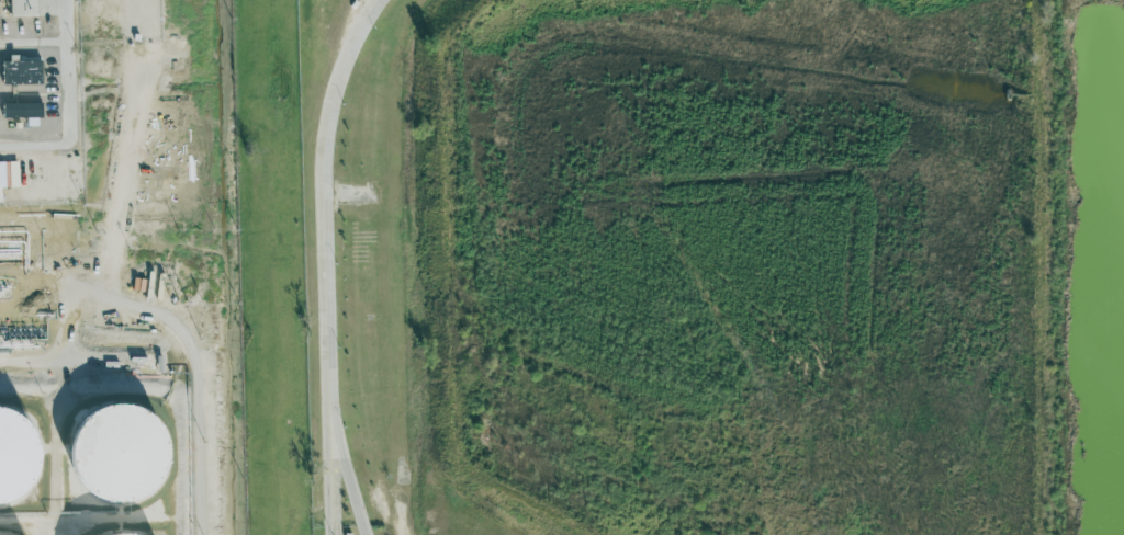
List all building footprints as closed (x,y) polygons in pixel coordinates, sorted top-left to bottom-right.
[(34,0),(6,0),(7,15),(34,15),(34,0)] [(1,85),(40,84),(39,59),(15,60),(15,57),(0,58),(0,66),(1,85)] [(1,118),(40,117),(39,102),(1,103),(1,118)] [(34,437),(24,435),(23,417),(0,412),(0,502),(24,501),(35,455),(34,437)]
